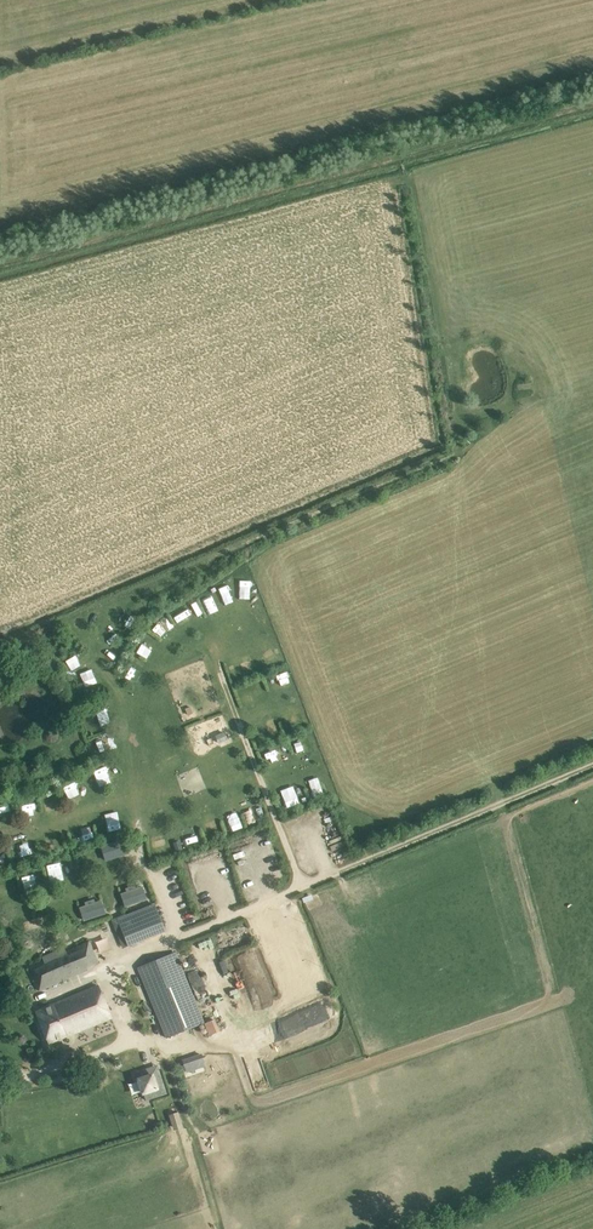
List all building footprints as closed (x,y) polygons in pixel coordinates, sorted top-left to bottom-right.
[(140,641),(134,652),(146,657),(151,647),(140,641)] [(264,661),(275,658),(272,646),(260,649),(264,661)] [(129,666),(122,677),(139,687),(146,676),(129,666)] [(238,690),(243,702),(255,697),(249,685),(238,690)] [(100,725),(114,720),(106,703),(93,709),(100,725)] [(216,745),(212,735),(220,732),(217,726),(226,723),(222,713),(185,729),(196,753),(216,745)] [(217,743),(226,739),(222,731),(213,736),(217,743)] [(294,754),(307,750),(303,737),(290,742),(294,754)] [(98,751),(109,749),(108,739),(96,740),(98,751)] [(313,798),(323,794),(316,776),(305,780),(313,798)] [(73,801),(84,796),(76,780),(66,785),(73,801)] [(289,788),(277,793),(284,810),(296,805),(289,788)] [(253,804),(243,807),(249,824),(258,821),(253,804)] [(103,814),(107,830),(120,827),(117,811),(103,814)] [(222,816),(227,830),(239,826),(234,811),(222,816)] [(205,825),(208,835),(215,832),(211,823),(205,825)] [(77,841),(88,837),(84,825),(73,829),(77,841)] [(193,830),(183,832),(185,843),(196,841),(193,830)] [(120,840),(101,846),(106,861),(125,855),(120,840)] [(45,866),(49,882),(57,880),(53,864),(45,866)] [(35,870),(27,874),(33,889),(41,886),(35,870)] [(141,885),(118,889),(121,907),(145,902),(141,885)] [(104,915),(100,899),(78,904),(81,920),(104,915)] [(121,946),(162,933),(154,906),(112,919),(121,946)] [(39,991),(50,986),(88,967),(98,963),(89,942),(56,955),(54,959),(46,962),(46,960),(40,963),(29,968),(39,991)] [(221,963),(226,974),(237,970),(250,1000),(270,992),(250,946),(231,954),(233,958),(221,963)] [(166,1037),(203,1023),(178,960),(141,975),(166,1037)] [(19,980),(9,985),(13,993),(23,988),(19,980)] [(49,1043),(60,1038),(112,1017),(99,985),(36,1012),(49,1043)] [(203,1021),(207,1034),(218,1031),(214,1018),(203,1021)] [(202,1055),(184,1061),(187,1071),(205,1065),(202,1055)] [(167,1095),(162,1071),(155,1073),(154,1068),(140,1071),(146,1099),(167,1095)] [(166,1114),(171,1130),(181,1126),(176,1111),(166,1114)]
